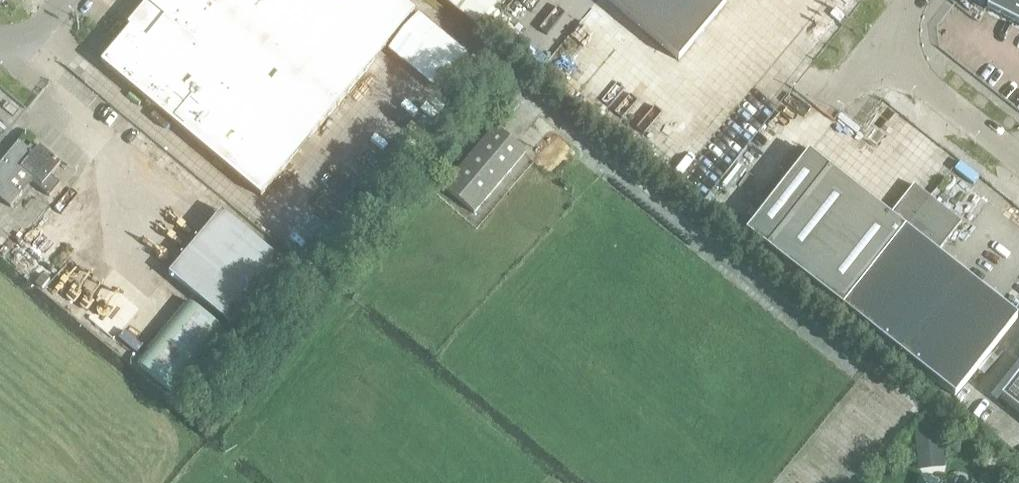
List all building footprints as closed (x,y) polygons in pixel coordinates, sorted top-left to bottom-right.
[(415,11),(416,10),(404,0),(152,0),(149,4),(164,17),(146,39),(130,27),(102,61),(263,194),(415,11)] [(478,27),(496,6),(489,0),(445,0),(478,27)] [(731,0),(607,0),(679,61),(731,0)] [(987,8),(1018,25),(1018,0),(991,0),(987,8)] [(420,10),(389,45),(437,88),(468,54),(420,10)] [(475,214),(528,153),(495,126),(443,188),(475,214)] [(21,194),(33,181),(50,196),(61,184),(51,175),(61,163),(40,144),(33,152),(19,141),(0,163),(0,197),(11,206),(21,194)] [(815,153),(753,231),(959,393),(1018,316),(1018,311),(941,249),(962,223),(915,185),(893,212),(815,153)] [(232,323),(284,261),(222,209),(170,271),(232,323)] [(189,298),(138,361),(173,389),(224,326),(189,298)] [(1018,412),(1018,379),(1003,400),(1018,412)] [(915,428),(922,468),(947,464),(940,424),(915,428)]
